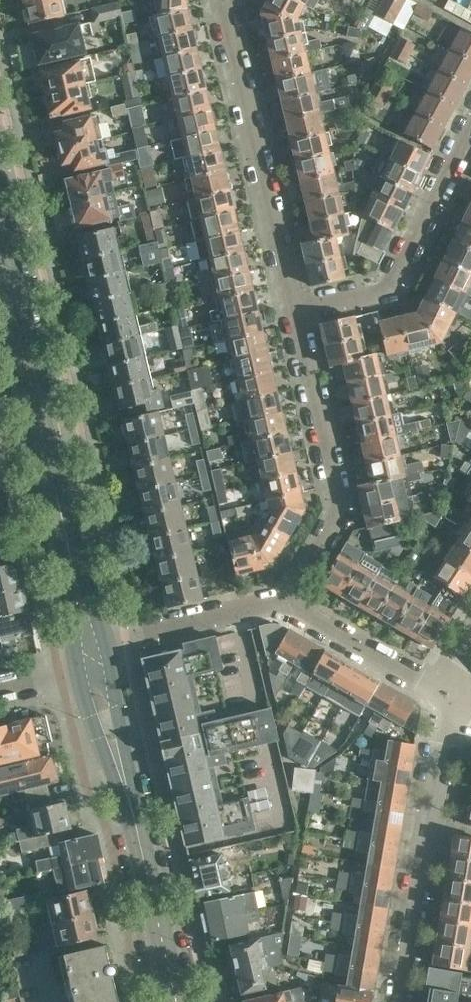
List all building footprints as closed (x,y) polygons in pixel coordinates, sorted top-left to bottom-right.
[(31,22),(63,14),(62,10),(63,10),(61,0),(26,0),(31,22)] [(121,16),(121,12),(118,0),(90,8),(93,23),(121,16)] [(152,14),(152,15),(152,17),(185,9),(186,0),(149,0),(152,14)] [(261,13),(298,18),(305,5),(295,0),(268,0),(261,13)] [(418,3),(413,0),(381,0),(374,13),(375,14),(392,24),(403,30),(412,12),(418,3)] [(452,0),(448,0),(443,9),(451,13),(457,3),(452,0)] [(425,7),(418,3),(412,12),(420,16),(425,7)] [(465,7),(457,3),(451,13),(460,18),(465,7)] [(371,18),(376,9),(368,5),(363,14),(371,18)] [(433,11),(425,7),(420,16),(427,20),(433,11)] [(465,7),(460,18),(468,22),(470,16),(470,11),(465,7)] [(133,9),(121,12),(121,16),(123,23),(136,20),(133,9)] [(185,9),(152,17),(157,37),(190,29),(188,21),(190,18),(188,12),(186,11),(185,9)] [(367,26),(371,19),(359,12),(353,22),(366,30),(367,26)] [(298,18),(261,13),(264,27),(262,30),(263,36),(267,38),(267,39),(301,31),(298,18)] [(328,22),(329,15),(321,13),(320,20),(328,22)] [(392,24),(375,14),(371,19),(367,26),(385,36),(392,24)] [(327,28),(328,22),(320,20),(319,27),(327,28)] [(78,26),(37,36),(39,45),(37,45),(38,49),(36,51),(38,58),(40,59),(41,63),(46,61),(47,63),(86,54),(82,37),(93,35),(90,22),(78,24),(78,26)] [(449,49),(470,61),(470,32),(461,26),(449,49)] [(360,40),(362,30),(347,28),(346,38),(360,40)] [(190,29),(157,37),(162,57),(195,48),(193,41),(195,38),(193,32),(190,31),(190,29)] [(301,31),(267,39),(267,40),(265,44),(266,49),(270,52),(271,59),(306,51),(306,52),(321,48),(319,38),(304,42),(301,31)] [(129,44),(138,42),(139,41),(137,33),(127,35),(129,44)] [(394,45),(402,49),(407,40),(400,36),(394,45)] [(410,54),(415,45),(407,40),(402,49),(410,54)] [(341,44),(346,60),(353,49),(356,43),(352,41),(341,44)] [(138,42),(129,44),(133,63),(143,61),(138,42)] [(402,49),(394,45),(389,54),(397,59),(402,49)] [(195,48),(162,57),(166,77),(200,69),(197,60),(199,57),(198,52),(195,51),(195,48)] [(359,60),(357,52),(353,49),(346,60),(346,63),(359,60)] [(397,59),(405,63),(410,54),(402,49),(397,59)] [(437,70),(465,85),(470,74),(470,61),(449,49),(437,70)] [(306,51),(271,59),(272,60),(270,63),(271,69),(275,72),(276,79),(293,75),(311,71),(306,52),(306,51)] [(47,92),(48,93),(88,83),(85,68),(82,69),(82,67),(80,67),(79,62),(42,71),(45,80),(43,83),(44,89),(47,92)] [(132,69),(131,63),(121,65),(123,72),(132,69)] [(145,68),(135,70),(138,83),(148,80),(145,68)] [(200,69),(166,77),(171,97),(204,89),(202,81),(204,78),(203,72),(200,71),(200,69)] [(142,100),(138,83),(135,70),(122,75),(128,103),(142,100)] [(437,70),(426,91),(454,106),(465,85),(437,70)] [(316,92),(311,71),(293,75),(276,79),(277,81),(274,84),(276,90),(279,92),(281,100),(298,96),(316,92)] [(384,83),(376,78),(371,87),(379,92),(384,83)] [(88,83),(48,93),(48,94),(46,97),(47,104),(51,106),(53,115),(64,112),(64,114),(90,108),(89,103),(90,103),(89,97),(91,97),(88,83)] [(393,88),(384,83),(379,92),(388,97),(393,88)] [(371,87),(366,96),(374,101),(379,92),(371,87)] [(204,89),(171,97),(176,116),(209,109),(207,101),(209,98),(208,92),(205,91),(204,89)] [(426,91),(414,112),(443,127),(454,106),(426,91)] [(298,96),(281,100),(279,104),(281,110),(284,112),(286,121),(303,117),(320,112),(335,109),(332,99),(318,102),(316,92),(298,96)] [(374,101),(383,106),(388,97),(379,92),(374,101)] [(347,95),(332,99),(335,109),(349,106),(347,95)] [(126,107),(125,104),(109,108),(111,119),(128,115),(126,107)] [(145,123),(141,104),(126,107),(131,127),(143,124),(145,123)] [(209,109),(176,116),(179,130),(165,133),(167,140),(214,129),(212,121),(214,118),(212,113),(210,111),(209,109)] [(320,112),(286,121),(284,124),(285,130),(289,132),(291,140),(325,131),(320,112)] [(414,112),(403,133),(431,148),(443,127),(414,112)] [(60,147),(59,149),(102,137),(98,119),(97,115),(65,123),(66,125),(60,126),(61,132),(57,133),(57,136),(56,138),(58,145),(60,147)] [(339,119),(340,127),(350,125),(348,117),(339,119)] [(143,124),(131,127),(135,147),(148,144),(143,124)] [(364,145),(370,133),(361,128),(355,141),(357,142),(364,145)] [(214,129),(167,140),(172,160),(185,157),(219,149),(217,141),(219,138),(217,133),(214,131),(214,129)] [(325,131),(291,140),(291,141),(289,144),(290,150),(294,152),(296,161),(330,152),(325,131)] [(102,137),(59,149),(61,150),(59,153),(61,160),(63,161),(64,163),(68,162),(70,169),(76,167),(76,169),(108,161),(116,160),(115,155),(113,149),(105,151),(102,137)] [(399,139),(389,158),(419,173),(423,166),(428,165),(430,159),(429,155),(429,154),(399,139)] [(149,144),(148,144),(135,147),(136,149),(138,159),(140,167),(153,164),(149,144)] [(109,165),(112,165),(121,163),(125,162),(138,159),(136,149),(115,155),(116,160),(108,161),(109,165)] [(219,149),(185,157),(190,179),(207,175),(224,171),(222,161),(224,159),(222,153),(219,151),(219,149)] [(330,152),(296,161),(294,164),(295,170),(299,172),(301,181),(335,172),(330,152)] [(354,163),(362,168),(365,162),(357,157),(354,163)] [(389,158),(380,176),(410,191),(414,185),(418,183),(421,178),(419,174),(419,173),(389,158)] [(343,162),(346,170),(352,168),(352,159),(343,162)] [(145,190),(153,188),(149,168),(141,170),(145,190)] [(112,169),(68,180),(70,190),(68,194),(69,199),(72,201),(73,203),(118,192),(115,179),(112,169)] [(224,172),(224,171),(207,175),(190,179),(188,179),(193,199),(195,198),(212,194),(229,190),(226,181),(228,178),(227,173),(224,172)] [(335,172),(301,181),(298,185),(300,190),(304,193),(305,201),(339,192),(340,193),(354,191),(354,188),(354,180),(337,184),(335,172)] [(380,176),(371,195),(401,210),(405,203),(409,202),(412,196),(410,192),(410,191),(380,176)] [(354,180),(354,188),(363,192),(367,185),(354,178),(354,180)] [(52,179),(40,182),(42,189),(54,187),(52,179)] [(161,187),(146,190),(149,206),(165,202),(161,187)] [(229,191),(229,190),(212,194),(195,198),(193,199),(186,200),(190,221),(217,214),(233,210),(231,201),(233,199),(231,193),(229,191)] [(118,192),(73,203),(73,205),(71,208),(72,214),(76,216),(79,226),(119,217),(120,221),(136,217),(132,203),(121,205),(118,192)] [(339,192),(305,201),(303,205),(304,210),(308,212),(310,221),(327,218),(344,213),(340,193),(339,192)] [(361,215),(362,216),(372,221),(391,231),(396,221),(400,220),(403,215),(401,211),(401,210),(371,195),(363,211),(361,215)] [(462,223),(470,227),(470,204),(467,206),(465,211),(466,215),(462,223)] [(159,206),(150,208),(154,228),(164,226),(159,206)] [(217,214),(190,221),(195,241),(222,235),(238,231),(236,221),(238,219),(236,212),(233,211),(233,210),(217,214)] [(327,218),(310,221),(308,225),(309,230),(313,233),(314,240),(324,237),(325,240),(336,238),(349,235),(344,213),(327,218)] [(147,243),(157,240),(151,214),(141,216),(147,243)] [(362,216),(358,231),(368,229),(372,221),(362,216)] [(368,229),(363,240),(382,249),(391,231),(372,221),(368,229)] [(453,242),(470,250),(470,227),(462,223),(458,224),(455,230),(457,234),(453,242)] [(164,226),(154,228),(157,240),(159,249),(169,247),(164,226)] [(86,234),(80,236),(83,246),(80,246),(82,256),(85,256),(85,258),(121,249),(118,236),(121,235),(119,227),(114,228),(114,227),(86,233),(86,234)] [(352,254),(357,252),(363,240),(368,229),(358,231),(352,254)] [(238,231),(222,235),(195,241),(199,260),(209,258),(226,254),(243,250),(241,241),(243,239),(241,233),(238,231)] [(315,240),(302,243),(304,251),(302,255),(303,260),(307,263),(341,257),(336,238),(325,240),(324,237),(314,240),(315,240)] [(159,249),(157,240),(147,243),(152,264),(162,262),(159,249)] [(363,240),(357,252),(364,256),(374,262),(375,261),(379,263),(385,251),(382,249),(363,240)] [(444,260),(459,267),(470,273),(470,250),(453,242),(449,243),(446,248),(448,253),(444,260)] [(121,249),(85,258),(88,267),(85,268),(87,278),(90,277),(90,279),(126,270),(121,249)] [(226,254),(209,258),(212,269),(196,272),(199,282),(214,279),(231,275),(248,271),(245,261),(247,258),(246,253),(243,252),(243,250),(226,254)] [(374,262),(364,256),(367,267),(368,271),(376,269),(379,263),(375,261),(374,262)] [(341,257),(307,263),(307,265),(305,268),(306,274),(310,276),(311,284),(345,276),(344,272),(341,257)] [(162,262),(164,269),(172,268),(170,260),(162,262)] [(435,279),(465,294),(466,294),(470,296),(470,273),(459,267),(444,260),(440,261),(437,266),(439,271),(435,279)] [(172,268),(164,269),(169,289),(176,287),(172,268)] [(126,270),(90,279),(93,289),(90,290),(92,299),(95,298),(96,300),(131,292),(126,270)] [(248,271),(214,279),(217,291),(210,293),(212,300),(219,299),(253,291),(250,282),(252,279),(251,273),(248,271)] [(426,297),(457,312),(470,320),(470,310),(460,304),(465,294),(435,279),(431,280),(428,285),(430,289),(426,297)] [(170,293),(167,282),(160,284),(163,295),(170,293)] [(176,287),(169,289),(170,293),(173,309),(181,308),(176,287)] [(253,291),(219,299),(221,309),(210,311),(212,321),(223,319),(257,311),(254,301),(257,298),(255,293),(253,291)] [(131,292),(96,300),(98,310),(95,310),(98,320),(100,320),(101,322),(135,312),(131,292)] [(420,308),(418,312),(442,342),(457,312),(426,297),(425,298),(421,299),(419,304),(420,308)] [(181,308),(173,309),(177,325),(178,330),(186,328),(181,308)] [(257,311),(223,319),(220,320),(222,328),(210,331),(213,343),(228,339),(245,335),(261,331),(259,321),(261,318),(260,313),(257,311)] [(401,316),(400,316),(408,351),(441,343),(442,342),(418,312),(412,313),(409,311),(403,312),(401,316)] [(135,312),(101,322),(101,323),(99,324),(101,334),(104,333),(106,343),(141,334),(156,330),(154,321),(138,325),(135,312)] [(381,326),(379,326),(386,356),(408,351),(400,316),(399,316),(396,314),(390,316),(388,319),(380,321),(381,326)] [(325,343),(326,345),(360,336),(356,320),(355,320),(354,315),(321,323),(323,332),(321,336),(322,341),(325,343)] [(178,330),(177,325),(165,328),(170,350),(182,347),(178,330)] [(188,328),(186,328),(178,330),(182,347),(183,349),(192,347),(188,328)] [(245,335),(228,339),(233,359),(250,355),(266,351),(264,341),(266,338),(265,333),(261,331),(245,335)] [(141,334),(106,343),(106,345),(104,346),(106,355),(108,354),(111,364),(146,356),(141,334)] [(360,336),(326,345),(324,349),(325,354),(329,356),(330,365),(343,362),(377,354),(377,352),(374,343),(362,345),(360,336)] [(458,343),(448,350),(457,361),(466,354),(458,343)] [(190,348),(183,350),(188,371),(196,369),(190,348)] [(250,355),(233,359),(237,379),(271,371),(269,361),(271,358),(270,353),(266,351),(250,355)] [(377,354),(343,362),(345,369),(343,373),(344,379),(348,381),(348,382),(382,374),(384,374),(382,361),(385,360),(383,353),(377,354)] [(146,356),(111,364),(111,366),(109,367),(111,376),(114,376),(116,385),(150,376),(146,356)] [(171,366),(172,372),(184,370),(183,363),(171,366)] [(196,369),(188,371),(192,390),(216,384),(211,365),(196,369)] [(427,365),(414,368),(418,384),(431,381),(427,365)] [(271,371),(237,379),(242,400),(259,396),(276,392),(273,382),(276,378),(274,373),(271,371)] [(382,374),(348,382),(350,390),(348,394),(349,399),(353,402),(386,394),(384,384),(392,382),(390,373),(382,374)] [(409,389),(417,387),(414,375),(406,377),(409,389)] [(150,376),(116,385),(117,387),(114,388),(116,398),(119,397),(121,407),(128,406),(130,413),(164,405),(160,389),(154,390),(150,376)] [(467,390),(465,377),(454,380),(457,392),(467,390)] [(201,388),(192,390),(195,403),(197,411),(207,409),(201,388)] [(192,390),(169,395),(172,409),(195,403),(192,390)] [(242,400),(234,402),(238,421),(247,419),(281,412),(278,402),(280,399),(279,394),(276,392),(259,396),(242,400)] [(386,394),(353,402),(355,410),(353,414),(354,419),(357,422),(391,415),(386,394)] [(207,409),(197,411),(201,429),(211,427),(207,409)] [(157,411),(123,420),(128,443),(163,435),(157,411)] [(192,412),(184,414),(188,429),(196,427),(192,412)] [(281,412),(247,419),(252,440),(285,432),(283,423),(285,419),(284,413),(281,412)] [(391,415),(357,422),(358,423),(356,427),(357,432),(360,434),(362,442),(378,439),(396,434),(420,429),(419,420),(404,424),(401,412),(391,415)] [(460,419),(459,418),(444,422),(450,444),(454,443),(454,441),(460,419)] [(460,419),(454,441),(460,445),(470,428),(470,426),(460,419)] [(196,427),(188,429),(192,445),(200,443),(196,427)] [(285,432),(252,440),(256,460),(290,452),(288,442),(290,439),(289,434),(285,432)] [(231,445),(244,442),(242,433),(229,436),(231,445)] [(378,439),(362,442),(362,443),(360,447),(362,453),(365,455),(367,463),(401,455),(396,434),(378,439)] [(163,435),(128,443),(134,466),(169,458),(163,435)] [(451,452),(452,446),(442,444),(441,458),(448,461),(451,452)] [(216,449),(206,451),(211,471),(220,469),(221,469),(225,468),(220,448),(216,449)] [(290,452),(256,460),(261,481),(295,473),(295,472),(292,463),(294,459),(293,454),(290,452)] [(401,455),(367,463),(367,464),(365,467),(366,473),(370,476),(371,481),(381,479),(382,482),(406,477),(406,476),(419,472),(424,471),(422,461),(403,465),(401,455)] [(169,458),(134,466),(139,490),(174,481),(169,458)] [(200,475),(208,473),(204,458),(197,459),(200,475)] [(470,476),(470,464),(465,461),(459,469),(470,476)] [(220,469),(211,471),(215,491),(225,489),(220,469)] [(420,479),(419,472),(406,476),(406,477),(408,482),(420,479)] [(212,489),(208,473),(200,475),(204,491),(212,489)] [(295,473),(261,481),(266,501),(300,493),(297,483),(299,480),(298,475),(295,473)] [(445,473),(442,483),(448,486),(453,478),(445,473)] [(372,483),(359,486),(361,494),(359,498),(360,503),(364,506),(364,507),(379,502),(410,494),(409,488),(408,482),(406,477),(382,482),(381,479),(371,481),(372,483)] [(174,481),(139,490),(145,513),(180,505),(174,481)] [(215,491),(218,504),(228,502),(225,489),(215,491)] [(271,513),(265,524),(289,538),(293,530),(291,529),(303,508),(300,493),(266,501),(268,509),(267,511),(271,513)] [(410,494),(379,502),(364,507),(364,508),(362,511),(363,518),(366,519),(368,528),(401,520),(412,518),(414,507),(412,500),(410,494)] [(441,496),(437,503),(447,510),(451,503),(441,496)] [(426,520),(435,526),(446,510),(437,504),(426,520)] [(180,505),(145,513),(151,537),(185,529),(180,505)] [(250,505),(242,507),(245,519),(252,517),(250,505)] [(211,523),(218,521),(215,506),(207,508),(211,523)] [(245,519),(242,507),(234,509),(237,520),(245,519)] [(401,520),(368,528),(374,551),(391,548),(405,545),(407,544),(407,543),(401,520)] [(222,537),(218,521),(211,523),(214,539),(222,537)] [(456,540),(470,550),(470,525),(467,523),(456,540)] [(254,534),(249,535),(256,569),(271,565),(282,545),(284,546),(289,538),(265,524),(259,535),(255,532),(254,534)] [(185,529),(151,537),(156,559),(191,551),(185,529)] [(249,535),(227,541),(235,574),(256,569),(249,535)] [(445,557),(470,576),(470,550),(456,540),(445,557)] [(415,564),(425,546),(419,542),(408,560),(415,564)] [(358,564),(364,553),(347,543),(322,584),(325,586),(324,587),(330,591),(331,589),(334,591),(333,593),(338,596),(340,594),(348,579),(357,564),(358,564)] [(405,545),(391,548),(388,554),(396,559),(405,545)] [(191,551),(156,559),(162,583),(196,574),(191,551)] [(226,551),(217,553),(221,569),(229,567),(226,551)] [(348,579),(340,594),(348,599),(350,602),(355,605),(359,605),(367,590),(376,574),(365,568),(374,551),(364,553),(358,564),(357,564),(348,579)] [(443,583),(462,596),(463,593),(467,592),(470,588),(470,583),(470,581),(470,576),(445,557),(432,576),(435,578),(443,583)] [(22,586),(16,562),(0,566),(0,591),(22,586)] [(384,600),(393,584),(397,575),(381,566),(376,574),(367,590),(359,605),(366,609),(368,612),(372,615),(376,615),(384,600)] [(221,569),(217,570),(223,593),(234,591),(229,567),(221,569)] [(196,574),(162,583),(167,607),(202,598),(196,574)] [(384,600),(376,615),(378,616),(379,619),(384,622),(388,621),(394,625),(411,595),(412,595),(418,586),(410,581),(404,590),(393,584),(384,600)] [(430,605),(412,635),(415,637),(414,639),(419,642),(420,640),(424,642),(423,644),(428,647),(429,645),(432,646),(450,618),(457,608),(455,606),(462,596),(443,583),(430,605)] [(0,591),(0,616),(28,609),(22,586),(0,591)] [(411,595),(394,625),(396,626),(397,629),(402,632),(405,632),(412,635),(430,605),(412,595),(411,595)] [(1,642),(3,650),(17,646),(15,638),(33,634),(29,618),(30,618),(28,609),(0,616),(0,642),(1,642)] [(274,622),(258,625),(261,637),(265,655),(275,653),(274,653),(285,633),(289,628),(284,626),(278,624),(274,622)] [(274,653),(275,653),(285,659),(278,670),(279,671),(287,675),(293,664),(294,664),(308,640),(289,628),(285,633),(274,653)] [(141,658),(140,658),(141,660),(147,685),(147,688),(148,687),(154,712),(153,712),(153,715),(154,715),(160,740),(158,740),(159,745),(160,745),(162,753),(161,754),(162,759),(164,758),(170,784),(170,785),(170,787),(171,787),(177,813),(176,813),(177,815),(184,842),(183,842),(184,844),(186,844),(254,829),(247,799),(223,804),(214,766),(226,763),(224,752),(261,744),(271,742),(277,740),(269,708),(263,710),(253,712),(217,721),(214,710),(201,713),(192,675),(222,668),(214,637),(183,643),(184,648),(180,649),(178,649),(172,651),(172,650),(170,651),(149,656),(148,657),(145,657),(143,658),(143,657),(141,658)] [(301,652),(294,664),(302,669),(296,680),(297,681),(307,686),(313,675),(320,663),(327,650),(308,640),(301,652)] [(338,673),(345,660),(327,650),(320,663),(313,675),(307,686),(324,696),(331,685),(338,673)] [(338,673),(331,685),(339,690),(332,701),(333,702),(341,706),(342,707),(363,670),(345,660),(338,673)] [(363,670),(342,707),(350,711),(356,700),(366,705),(380,680),(363,670)] [(287,675),(279,671),(276,676),(270,673),(275,698),(287,675)] [(380,680),(366,705),(375,710),(368,721),(369,722),(377,727),(398,690),(380,680)] [(307,686),(297,681),(291,692),(300,697),(307,686)] [(398,690),(377,727),(378,727),(386,732),(393,720),(398,724),(399,722),(403,725),(406,718),(416,701),(398,690)] [(49,753),(46,743),(51,742),(45,716),(30,719),(30,720),(11,725),(11,724),(0,727),(0,764),(49,753)] [(406,718),(403,725),(416,734),(418,723),(406,718)] [(290,726),(284,736),(289,758),(303,734),(290,726)] [(373,749),(372,758),(384,760),(397,762),(411,764),(415,743),(388,739),(387,743),(385,750),(373,748),(373,749)] [(358,756),(372,758),(373,749),(360,747),(358,756)] [(49,753),(0,764),(0,796),(11,793),(25,790),(46,784),(58,782),(51,754),(49,755),(49,754),(49,753)] [(317,769),(320,769),(333,771),(336,756),(317,769)] [(312,758),(307,766),(315,767),(320,763),(312,758)] [(407,784),(411,764),(397,762),(384,760),(372,758),(368,777),(380,780),(394,782),(407,784)] [(294,766),(291,790),(313,793),(313,791),(315,771),(315,769),(294,766)] [(325,779),(326,772),(315,771),(313,791),(320,792),(321,779),(325,779)] [(404,804),(407,784),(394,782),(380,780),(368,777),(366,790),(364,798),(377,800),(390,802),(404,804)] [(25,790),(26,799),(28,809),(51,804),(50,803),(46,784),(25,790)] [(270,786),(272,808),(273,808),(273,820),(289,819),(287,785),(270,786)] [(26,799),(25,790),(11,793),(13,802),(26,799)] [(363,808),(364,799),(352,797),(350,806),(363,808)] [(377,800),(364,798),(364,799),(363,808),(362,809),(375,811),(373,821),(400,825),(404,804),(390,802),(377,800)] [(51,804),(28,809),(29,811),(25,812),(28,826),(17,829),(17,831),(18,840),(35,837),(64,830),(72,828),(64,799),(50,803),(51,804)] [(359,831),(357,839),(397,846),(400,825),(373,821),(371,832),(359,830),(359,831)] [(346,829),(344,837),(357,839),(359,831),(346,829)] [(18,840),(19,840),(21,852),(57,844),(57,842),(66,840),(64,830),(35,837),(18,840)] [(98,833),(66,840),(57,842),(57,844),(60,855),(50,857),(53,868),(62,866),(103,857),(98,833)] [(455,836),(454,839),(452,840),(451,845),(453,847),(451,857),(467,859),(470,860),(470,839),(455,836)] [(356,849),(357,839),(344,837),(342,847),(356,849)] [(357,839),(356,849),(355,850),(368,853),(366,861),(393,866),(397,846),(357,839)] [(302,844),(301,852),(315,854),(316,846),(302,844)] [(220,851),(189,859),(194,880),(193,880),(196,897),(228,890),(229,891),(246,888),(246,887),(254,886),(251,872),(243,874),(242,873),(226,877),(221,859),(220,851)] [(53,868),(50,857),(35,860),(38,872),(53,869),(53,868)] [(103,857),(62,866),(53,868),(53,869),(56,879),(58,892),(68,890),(108,881),(103,857)] [(447,878),(463,880),(470,882),(470,860),(467,859),(451,857),(451,860),(448,861),(447,865),(449,867),(447,878)] [(352,871),(351,872),(350,880),(390,887),(393,866),(366,861),(364,873),(352,871)] [(337,879),(350,881),(350,880),(351,872),(339,870),(337,879)] [(443,899),(470,903),(470,882),(447,878),(447,881),(444,882),(443,886),(445,889),(443,899)] [(350,881),(337,879),(336,888),(349,890),(350,881)] [(350,881),(349,890),(348,891),(361,894),(359,903),(386,907),(390,887),(350,880),(350,881)] [(298,882),(296,892),(307,894),(309,884),(298,882)] [(91,914),(86,891),(80,892),(80,891),(49,898),(55,922),(73,918),(91,914)] [(239,892),(197,902),(202,921),(258,908),(254,891),(240,894),(239,892)] [(11,908),(34,903),(33,895),(2,902),(4,910),(11,908)] [(299,896),(297,909),(308,911),(310,898),(299,896)] [(440,919),(470,925),(470,903),(443,899),(443,901),(441,902),(440,907),(442,909),(440,919)] [(345,914),(344,921),(356,923),(369,925),(383,927),(386,907),(373,905),(359,903),(357,914),(345,912),(345,914)] [(16,931),(11,908),(4,910),(2,910),(3,919),(6,933),(16,931)] [(258,908),(202,921),(206,941),(248,933),(246,922),(260,920),(258,908)] [(344,921),(345,914),(331,911),(330,921),(343,923),(344,921)] [(96,937),(91,914),(73,918),(55,922),(53,922),(59,946),(61,945),(61,946),(96,937)] [(437,941),(470,947),(470,925),(440,919),(440,921),(437,923),(436,927),(438,929),(437,941)] [(302,923),(290,921),(288,933),(300,934),(302,923)] [(343,923),(330,921),(329,929),(342,932),(343,923)] [(356,923),(344,921),(343,923),(342,932),(342,933),(354,935),(352,944),(379,948),(383,927),(369,925),(356,923)] [(253,939),(229,944),(240,994),(254,991),(265,989),(265,988),(266,988),(262,969),(267,968),(279,966),(284,931),(260,937),(253,938),(253,939)] [(300,936),(289,934),(286,953),(296,955),(300,936)] [(433,961),(467,968),(470,968),(470,961),(469,961),(470,947),(437,941),(436,942),(434,944),(433,949),(435,952),(433,961)] [(350,955),(338,953),(337,954),(336,962),(376,968),(379,948),(352,944),(350,955)] [(24,945),(10,948),(11,957),(26,953),(24,945)] [(117,996),(113,978),(116,975),(117,971),(114,967),(110,966),(105,945),(63,954),(75,1001),(94,1001),(117,996)] [(336,964),(336,962),(337,954),(325,952),(323,961),(336,964)] [(336,964),(323,961),(321,970),(335,973),(336,964)] [(373,990),(377,969),(376,968),(336,962),(336,964),(335,973),(347,976),(345,985),(373,990)] [(429,965),(426,986),(469,993),(470,984),(460,982),(461,975),(460,975),(461,971),(429,965)] [(293,975),(310,984),(313,979),(315,975),(296,971),(293,975)] [(3,979),(8,999),(19,997),(14,976),(3,979)] [(310,984),(322,988),(322,983),(313,979),(310,984)] [(345,985),(337,984),(336,986),(322,983),(322,988),(319,1001),(371,1001),(373,990),(345,985)] [(310,984),(313,1001),(319,1001),(322,988),(310,984)] [(423,1001),(456,1001),(457,1001),(467,1001),(469,993),(426,986),(423,1001)] [(243,1000),(243,1001),(292,1001),(289,989),(283,991),(255,997),(243,1000)]
